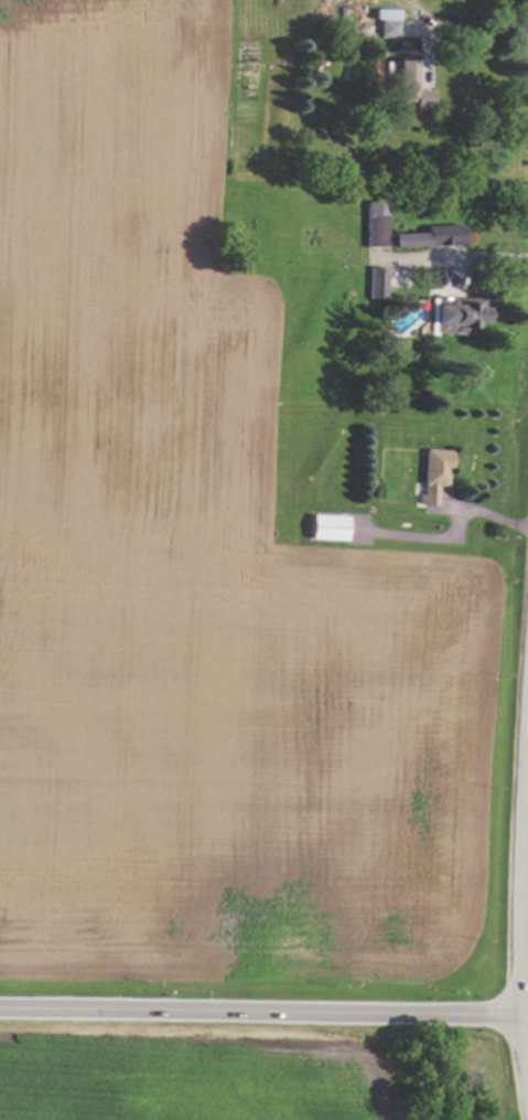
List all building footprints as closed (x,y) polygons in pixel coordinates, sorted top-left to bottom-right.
[(376,35),(394,36),(394,9),(371,9),(370,19),(377,19),(376,35)] [(393,60),(394,99),(412,99),(412,110),(430,109),(430,90),(415,90),(415,59),(393,60)] [(363,247),(459,245),(459,224),(423,225),(423,233),(384,233),(383,202),(362,202),(363,247)] [(374,299),(382,299),(383,268),(375,268),(374,299)] [(463,334),(463,327),(473,328),(474,322),(482,322),(483,299),(428,296),(427,333),(463,334)] [(449,450),(423,449),(422,494),(418,494),(418,505),(437,505),(437,485),(448,485),(449,450)] [(344,540),(345,515),(308,514),(308,539),(344,540)]
